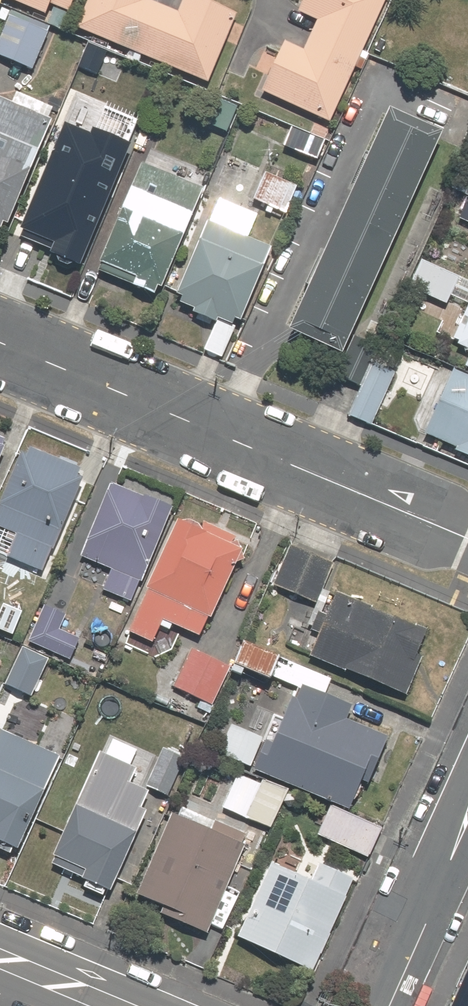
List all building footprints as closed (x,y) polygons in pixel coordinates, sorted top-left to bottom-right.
[(47,16),(52,5),(56,7),(69,12),(71,13),(77,0),(9,0),(47,16)] [(78,29),(210,84),(239,15),(201,0),(185,0),(179,13),(150,1),(150,0),(91,0),(78,29)] [(264,92),(332,124),(358,68),(365,52),(388,0),(306,0),(300,13),(319,22),(305,51),(287,42),(264,92)] [(61,30),(69,12),(56,7),(48,25),(61,30)] [(3,9),(0,15),(0,20),(7,23),(11,13),(3,9)] [(11,16),(0,43),(0,57),(34,71),(50,32),(11,16)] [(369,54),(365,52),(358,68),(362,70),(369,54)] [(231,122),(238,105),(217,96),(209,113),(231,122)] [(0,98),(0,232),(2,234),(6,225),(10,227),(54,121),(0,98)] [(93,115),(72,106),(65,123),(86,132),(93,115)] [(292,333),(345,356),(446,134),(393,111),(292,333)] [(321,142),(305,135),(299,148),(315,155),(321,142)] [(83,268),(118,184),(116,183),(125,161),(105,153),(95,175),(84,171),(92,148),(64,137),(56,158),(53,157),(22,232),(24,232),(20,241),(52,254),(52,255),(83,268)] [(164,290),(205,190),(143,164),(99,271),(136,286),(135,288),(157,297),(160,288),(164,290)] [(299,187),(267,173),(254,201),(287,215),(299,187)] [(210,223),(210,222),(179,296),(184,299),(182,304),(196,310),(195,314),(217,324),(219,325),(220,322),(220,321),(235,327),(237,321),(243,324),(274,249),(248,238),(257,217),(219,201),(210,223)] [(467,303),(467,280),(423,261),(411,289),(448,306),(452,296),(467,303)] [(455,339),(460,342),(459,346),(467,350),(467,311),(455,339)] [(219,325),(217,324),(205,351),(223,359),(236,329),(220,322),(219,325)] [(338,377),(363,388),(375,363),(382,349),(357,338),(338,377)] [(363,388),(351,416),(373,426),(397,374),(375,363),(363,388)] [(455,369),(426,435),(458,449),(456,452),(467,457),(467,375),(455,369)] [(8,451),(5,450),(8,442),(0,439),(0,470),(8,451)] [(24,455),(0,512),(0,556),(43,574),(54,550),(55,551),(85,481),(80,479),(83,472),(32,450),(29,457),(24,455)] [(147,500),(113,486),(82,559),(112,572),(104,592),(133,605),(142,583),(144,584),(175,511),(147,499),(147,500)] [(183,524),(181,523),(149,592),(151,593),(130,634),(155,646),(163,628),(172,632),(175,627),(202,639),(211,621),(214,622),(241,565),(247,563),(245,556),(246,554),(243,552),(241,544),(234,545),(237,539),(207,525),(204,531),(202,527),(192,523),(183,524)] [(336,566),(292,547),(275,587),(318,606),(336,566)] [(349,673),(408,698),(424,659),(420,657),(430,633),(338,595),(329,617),(320,614),(313,632),(321,636),(312,659),(349,675),(349,673)] [(67,616),(46,607),(30,644),(72,662),(82,640),(61,631),(67,616)] [(285,661),(249,646),(236,676),(246,681),(249,674),(275,686),(285,661)] [(51,661),(25,649),(7,687),(33,700),(51,661)] [(233,669),(194,650),(175,689),(203,702),(199,709),(211,715),(233,669)] [(268,743),(256,773),(352,814),(366,784),(372,786),(392,740),(349,723),(355,709),(305,688),(300,701),(295,699),(276,747),(268,743)] [(252,769),(265,740),(232,726),(220,756),(252,769)] [(1,731),(0,733),(0,852),(13,858),(16,851),(21,854),(63,759),(1,731)] [(190,761),(164,750),(147,787),(172,799),(190,761)] [(114,895),(150,815),(144,812),(152,795),(132,786),(140,771),(102,755),(55,860),(57,860),(54,867),(85,881),(85,883),(89,884),(86,890),(106,899),(109,893),(114,895)] [(273,831),(291,792),(263,780),(246,819),(273,831)] [(319,837),(370,860),(384,830),(333,807),(319,837)] [(180,818),(175,816),(139,898),(166,910),(163,917),(209,936),(247,848),(243,846),(248,837),(184,809),(180,818)] [(315,975),(350,900),(348,899),(356,880),(320,863),(311,882),(274,866),(240,940),(315,975)] [(443,1005),(467,1005),(467,953),(443,1005)]
